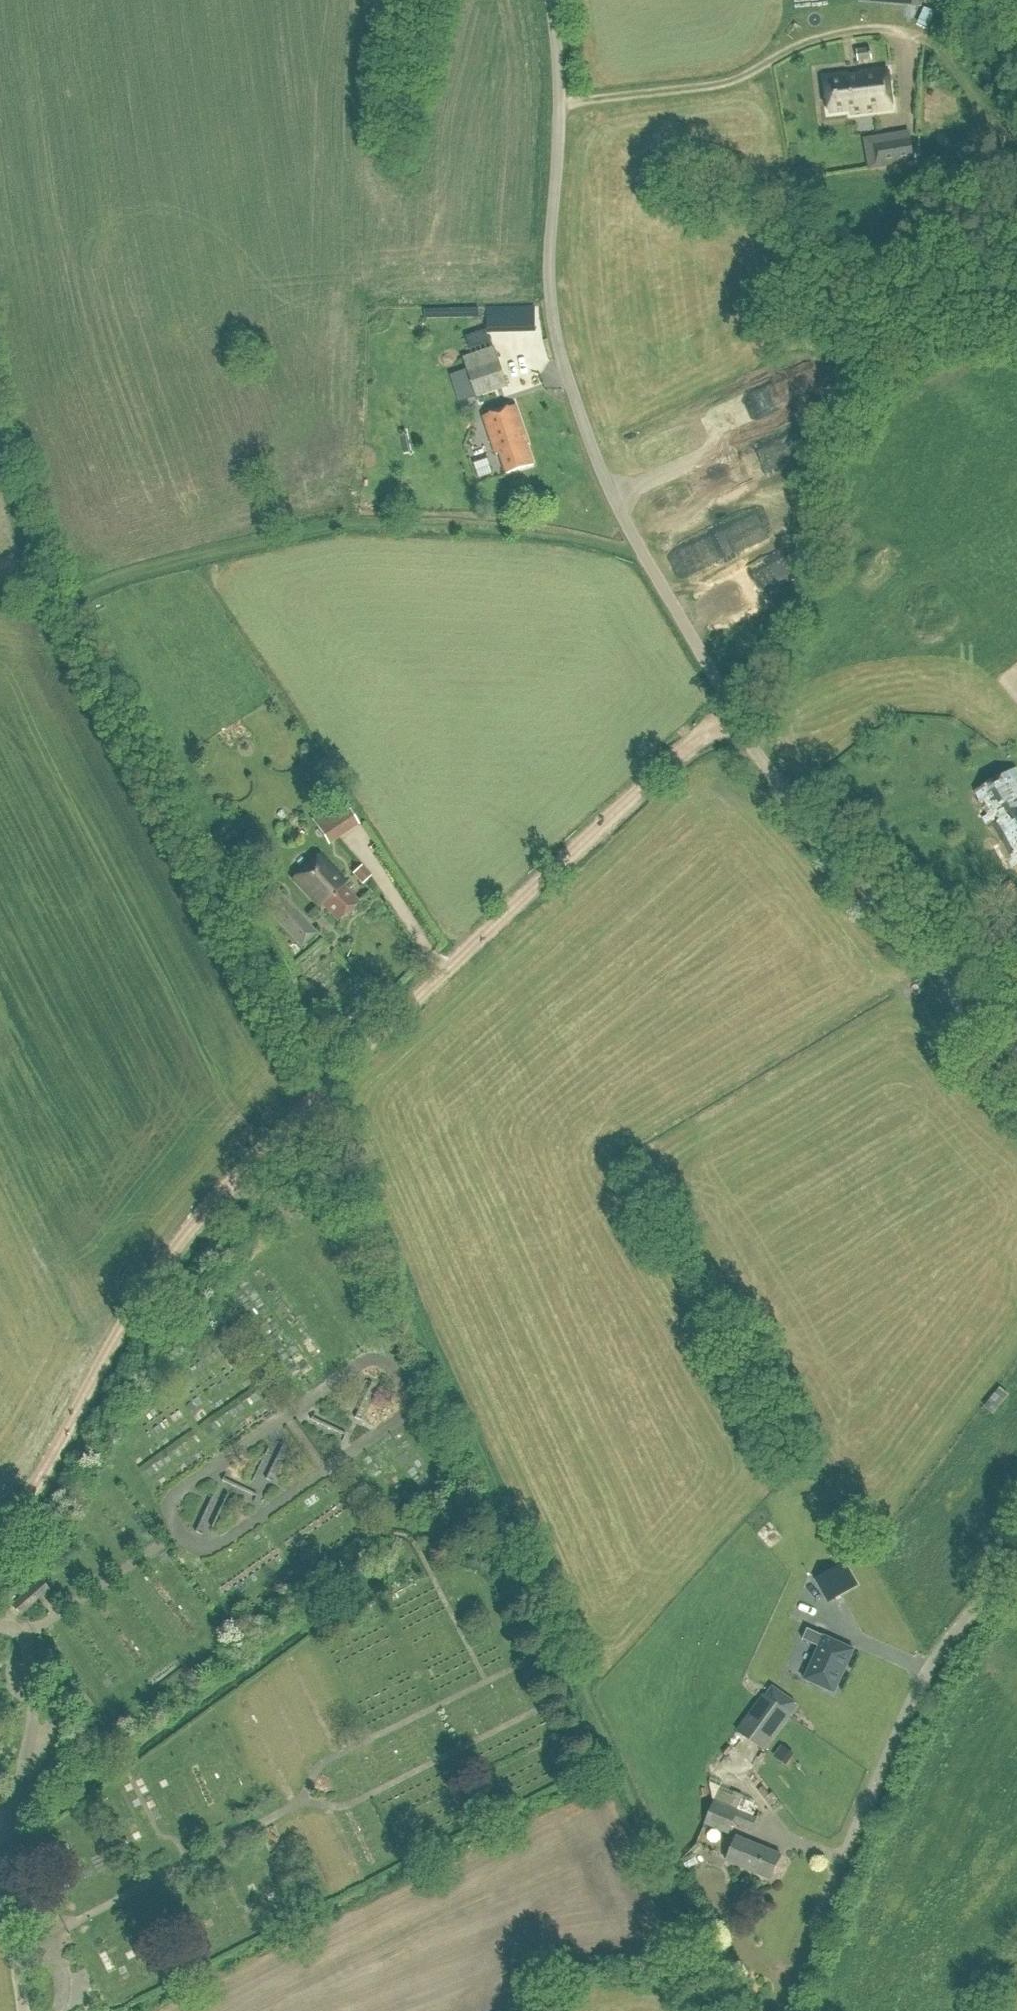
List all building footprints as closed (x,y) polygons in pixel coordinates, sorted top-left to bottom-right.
[(857,51),(858,59),(872,57),(871,49),(857,51)] [(848,75),(825,77),(830,117),(893,110),(888,70),(860,73),(859,77),(849,79),(848,75)] [(881,166),(916,160),(912,134),(877,139),(881,166)] [(556,368),(544,308),(523,312),(521,306),(494,311),(511,396),(549,389),(545,370),(556,368)] [(499,356),(468,367),(478,399),(509,390),(499,356)] [(507,474),(535,465),(528,444),(529,444),(517,406),(484,417),(497,455),(500,454),(507,474)] [(1016,867),(1016,771),(1014,766),(974,792),(988,815),(985,817),(1013,869),(1016,867)] [(342,797),(310,818),(329,846),(360,825),(342,797)] [(337,922),(358,902),(342,885),(345,883),(320,855),(293,879),(319,907),(322,905),(337,922)] [(302,948),(318,933),(278,889),(260,904),(302,948)] [(1010,1393),(1001,1384),(985,1404),(994,1413),(1010,1393)] [(878,1614),(847,1561),(819,1578),(849,1630),(878,1614)] [(10,1603),(12,1606),(19,1614),(50,1588),(40,1576),(10,1603)] [(804,1679),(834,1693),(854,1649),(808,1628),(803,1638),(819,1646),(804,1679)] [(764,1694),(743,1722),(738,1730),(765,1750),(791,1714),(764,1694)] [(714,1800),(705,1821),(704,1823),(706,1824),(730,1834),(735,1822),(753,1830),(758,1818),(714,1800)] [(772,1880),(782,1855),(736,1837),(726,1861),(772,1880)]
